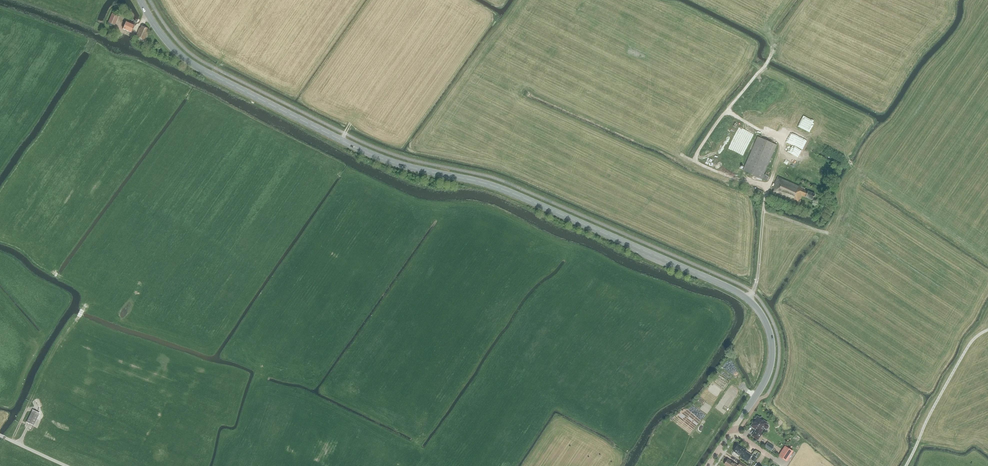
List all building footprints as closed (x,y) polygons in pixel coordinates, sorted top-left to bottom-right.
[(112,13),(108,22),(115,25),(119,16),(112,13)] [(134,26),(126,22),(124,25),(123,29),(131,33),(134,26)] [(136,37),(144,40),(148,31),(147,31),(148,29),(142,26),(141,28),(139,28),(136,37)] [(743,170),(767,181),(769,176),(764,174),(777,145),(757,137),(743,170)] [(802,196),(812,200),(815,194),(804,190),(805,188),(778,177),(773,188),(774,189),(772,193),(798,205),(802,196)] [(39,414),(32,410),(26,422),(34,425),(39,414)] [(762,432),(761,431),(763,428),(766,429),(767,429),(769,427),(768,425),(766,424),(767,423),(762,420),(761,417),(759,418),(757,417),(757,418),(754,419),(755,421),(751,426),(755,429),(755,430),(756,431),(752,436),(758,439),(762,432)] [(771,451),(773,447),(774,446),(767,442),(764,447),(771,451)] [(741,457),(747,462),(751,455),(745,451),(746,450),(738,444),(736,446),(735,446),(734,448),(734,449),(733,451),(741,456),(741,457)] [(779,456),(786,460),(792,451),(785,447),(779,456)]
